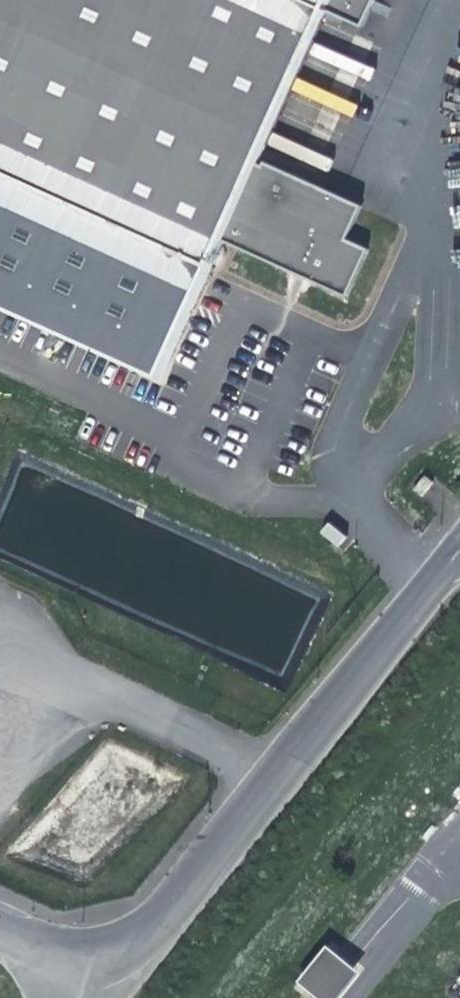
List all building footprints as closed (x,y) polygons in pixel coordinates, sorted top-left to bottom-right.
[(208,269),(220,244),(256,163),(324,15),(331,0),(0,0),(0,174),(208,269)] [(324,15),(361,31),(374,0),(331,0),(324,15)] [(359,208),(256,163),(220,244),(344,300),(365,252),(344,242),(359,208)] [(327,525),(319,534),(335,547),(343,538),(327,525)] [(327,946),(298,983),(317,997),(336,997),(357,971),(327,946)]
